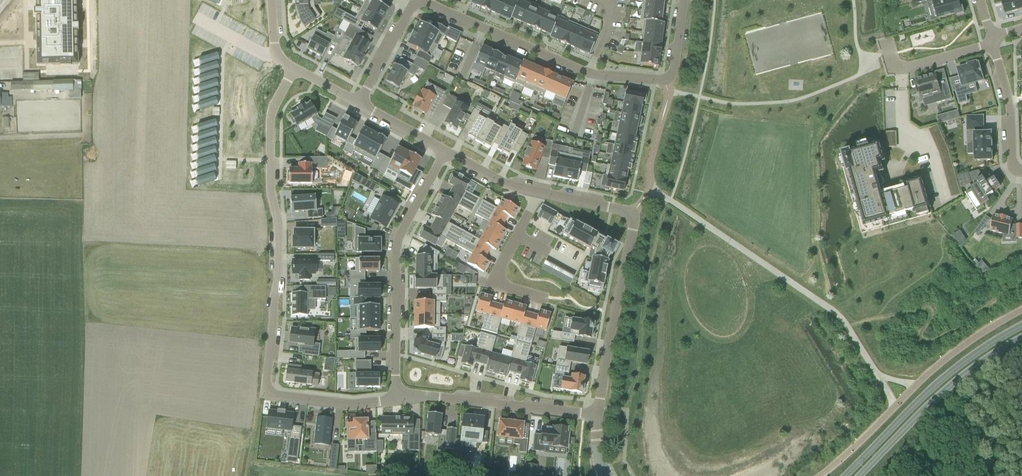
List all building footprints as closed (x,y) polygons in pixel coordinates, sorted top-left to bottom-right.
[(35,10),(35,16),(36,16),(37,65),(60,65),(60,67),(71,67),(71,65),(78,64),(77,31),(79,31),(78,25),(77,25),(77,0),(36,0),(36,10),(35,10)] [(295,7),(296,7),(297,8),(300,17),(300,18),(299,19),(304,27),(320,17),(315,9),(314,6),(314,0),(295,0),(295,7)] [(379,4),(381,0),(365,0),(361,8),(382,20),(388,9),(379,4)] [(495,0),(484,0),(480,7),(481,7),(480,8),(490,12),(490,11),(490,12),(495,0)] [(507,0),(495,0),(490,12),(500,16),(507,0)] [(519,0),(507,0),(500,16),(501,16),(501,17),(506,19),(506,18),(510,20),(519,0)] [(530,2),(529,2),(528,5),(519,1),(519,0),(510,20),(511,18),(521,22),(530,2)] [(663,3),(646,0),(643,0),(641,10),(645,11),(662,13),(663,3)] [(938,19),(956,14),(956,15),(964,13),(962,7),(960,8),(958,0),(933,0),(938,19)] [(1002,2),(1003,5),(1002,6),(1004,12),(1005,12),(1006,14),(1021,9),(1021,0),(1008,0),(1002,2)] [(531,27),(540,6),(530,2),(521,22),(531,27)] [(541,31),(550,11),(549,10),(548,14),(539,10),(540,7),(540,6),(531,27),(540,31),(541,31)] [(376,31),(382,20),(361,8),(355,19),(345,13),(341,20),(361,31),(364,25),(376,31)] [(661,23),(662,13),(645,11),(641,10),(640,21),(643,21),(664,24),(661,23)] [(550,37),(559,15),(550,11),(541,31),(550,35),(549,37),(550,37)] [(560,42),(568,21),(567,24),(557,20),(560,15),(559,15),(550,37),(560,42)] [(570,46),(578,26),(568,21),(560,42),(569,46),(570,46)] [(662,35),(664,24),(643,21),(642,32),(662,35)] [(443,36),(447,29),(435,23),(432,29),(420,22),(415,30),(414,29),(412,33),(437,47),(443,36)] [(358,66),(359,66),(364,58),(363,57),(370,44),(359,38),(363,32),(361,31),(350,25),(345,33),(343,36),(353,41),(343,59),(357,67),(358,66)] [(580,50),(588,30),(578,26),(570,46),(580,50)] [(313,37),(306,49),(322,58),(329,46),(331,42),(338,46),(343,36),(345,33),(338,29),(334,37),(327,33),(326,35),(322,41),(314,36),(313,37)] [(590,55),(599,34),(588,30),(580,50),(580,51),(585,54),(585,53),(590,55)] [(661,45),(662,35),(642,32),(641,33),(644,33),(643,43),(661,46),(661,45)] [(437,47),(412,33),(410,37),(411,37),(407,45),(419,52),(416,58),(428,64),(432,58),(431,58),(437,47)] [(636,42),(634,53),(638,54),(641,54),(659,57),(660,57),(661,46),(643,43),(636,42)] [(485,68),(492,52),(482,47),(475,64),(485,68)] [(495,72),(502,56),(492,52),(485,68),(495,72)] [(216,54),(198,60),(200,67),(218,61),(216,54)] [(658,68),(659,57),(641,54),(638,54),(637,65),(658,68)] [(495,72),(492,78),(502,82),(504,79),(512,60),(502,56),(495,72)] [(424,72),(428,65),(416,58),(412,65),(424,72)] [(512,60),(504,79),(513,84),(514,83),(515,81),(522,64),(523,62),(521,64),(512,60)] [(522,64),(515,81),(514,83),(524,87),(533,66),(523,62),(522,64)] [(216,63),(198,69),(200,76),(218,70),(216,63)] [(982,71),(981,72),(978,63),(977,64),(976,63),(968,65),(968,66),(958,69),(963,88),(955,91),(959,104),(967,102),(965,94),(970,92),(968,85),(983,81),(981,73),(982,73),(982,71)] [(388,75),(384,83),(392,88),(393,86),(398,89),(408,72),(395,65),(389,76),(388,75)] [(543,70),(533,66),(524,87),(523,88),(533,92),(534,91),(543,70)] [(553,75),(543,70),(534,91),(544,95),(546,91),(553,75)] [(215,72),(197,78),(200,84),(218,79),(215,72)] [(39,73),(23,74),(23,82),(33,82),(39,81),(39,73)] [(938,82),(935,74),(916,80),(921,98),(933,94),(936,104),(952,99),(946,79),(938,82)] [(448,75),(444,81),(450,84),(454,78),(448,75)] [(555,95),(563,79),(553,75),(546,91),(555,95)] [(573,83),(563,79),(555,95),(554,98),(565,103),(573,83)] [(39,81),(33,82),(34,90),(34,92),(54,92),(69,91),(73,91),(73,81),(73,80),(54,81),(39,81)] [(81,81),(73,81),(73,91),(81,91),(81,81)] [(215,81),(197,87),(199,93),(217,87),(215,81)] [(33,82),(11,82),(11,91),(34,90),(33,82)] [(414,110),(420,113),(421,112),(426,114),(433,100),(439,103),(444,93),(434,87),(430,95),(423,91),(422,93),(420,92),(413,105),(414,106),(413,108),(414,108),(414,110)] [(215,90),(197,95),(199,102),(217,96),(215,90)] [(645,102),(646,94),(641,93),(640,95),(626,92),(623,103),(642,107),(643,101),(645,102)] [(468,109),(456,102),(458,100),(449,95),(449,94),(442,106),(443,106),(452,110),(444,124),(443,124),(456,131),(456,130),(460,123),(461,124),(464,118),(465,117),(464,116),(468,109)] [(215,98),(197,104),(199,111),(217,105),(215,98)] [(510,102),(508,108),(518,112),(520,106),(516,105),(511,102),(510,102)] [(292,118),(290,119),(293,125),(294,124),(295,123),(296,124),(297,127),(299,126),(311,118),(315,123),(316,125),(318,127),(328,132),(329,132),(331,128),(323,124),(321,123),(321,121),(322,121),(322,120),(320,119),(319,119),(319,118),(317,116),(317,115),(310,103),(306,105),(305,106),(305,105),(297,109),(297,110),(298,110),(292,114),(290,115),(292,117),(292,118)] [(639,117),(641,107),(642,107),(623,103),(624,103),(621,113),(639,117)] [(476,104),(474,109),(487,116),(489,111),(476,104)] [(521,107),(519,111),(528,115),(530,111),(522,107),(521,107)] [(474,125),(467,136),(476,140),(475,141),(479,143),(490,122),(487,120),(488,117),(474,110),(468,121),(474,125)] [(621,113),(619,124),(637,128),(638,123),(641,124),(642,118),(639,117),(621,113)] [(967,117),(968,130),(984,130),(984,116),(967,117)] [(329,132),(326,137),(332,141),(335,136),(347,143),(350,138),(357,125),(349,120),(349,119),(345,117),(344,117),(337,131),(331,128),(329,132)] [(214,120),(196,126),(198,133),(216,127),(214,120)] [(490,122),(479,143),(482,145),(483,144),(491,149),(497,137),(503,140),(510,126),(509,128),(503,125),(500,129),(493,125),(494,124),(490,122)] [(635,138),(637,128),(619,124),(617,134),(637,139),(638,138),(635,138)] [(503,140),(498,149),(509,156),(515,144),(521,148),(528,136),(510,126),(503,140)] [(347,143),(342,151),(351,156),(353,152),(362,156),(375,134),(365,129),(363,128),(356,141),(350,138),(347,143)] [(214,129),(196,135),(198,142),(216,136),(214,129)] [(885,132),(885,147),(895,147),(895,132),(885,132)] [(991,132),(974,133),(974,144),(968,144),(968,154),(975,153),(975,161),(992,160),(991,132)] [(375,134),(362,156),(373,162),(371,167),(377,171),(385,157),(379,154),(386,140),(384,139),(380,136),(379,135),(379,136),(375,134)] [(635,149),(637,139),(617,134),(615,145),(635,149)] [(214,138),(196,144),(198,150),(216,145),(214,138)] [(306,150),(313,150),(313,154),(321,154),(322,142),(306,141),(306,150)] [(551,151),(553,142),(547,141),(544,148),(531,142),(528,150),(527,149),(524,158),(525,158),(522,165),(535,171),(540,158),(549,160),(551,151)] [(851,151),(849,151),(849,152),(844,153),(843,153),(842,153),(842,155),(843,155),(844,159),(845,159),(845,160),(847,166),(847,167),(846,167),(847,172),(848,173),(849,173),(849,175),(850,175),(851,180),(851,182),(852,182),(853,187),(853,189),(854,189),(855,192),(854,192),(855,193),(857,199),(856,199),(857,200),(862,219),(862,220),(864,226),(864,227),(865,227),(867,227),(866,227),(872,225),(874,225),(873,225),(882,223),(883,222),(889,221),(890,220),(890,218),(896,216),(897,216),(906,213),(907,213),(912,211),(913,211),(914,213),(917,213),(916,210),(927,207),(927,210),(930,209),(922,179),(905,183),(907,189),(886,195),(883,185),(884,185),(884,183),(882,184),(881,178),(882,178),(882,176),(880,177),(880,173),(884,172),(881,163),(885,162),(883,153),(882,152),(881,146),(880,145),(880,144),(879,144),(878,145),(872,146),(871,147),(851,152),(851,151)] [(633,160),(635,149),(615,145),(612,156),(633,160)] [(213,147),(196,153),(198,159),(216,153),(213,147)] [(385,157),(377,171),(384,175),(387,169),(398,175),(410,153),(409,153),(409,154),(407,153),(398,148),(391,161),(385,157)] [(569,162),(570,155),(558,153),(551,151),(548,165),(555,166),(552,177),(565,180),(569,162)] [(410,153),(398,175),(409,181),(409,182),(406,188),(411,190),(413,186),(415,187),(420,177),(414,173),(421,160),(418,158),(418,157),(413,154),(413,155),(410,153)] [(588,166),(589,160),(582,158),(570,155),(569,162),(565,180),(577,182),(579,171),(586,173),(586,172),(588,166)] [(213,156),(195,161),(197,168),(215,162),(213,156)] [(631,171),(633,160),(612,156),(610,166),(631,171)] [(287,174),(287,182),(289,182),(289,184),(293,184),(300,184),(312,184),(312,169),(317,169),(317,168),(317,159),(317,158),(300,158),(300,164),(298,164),(298,169),(289,169),(289,174),(287,174)] [(213,164),(195,170),(197,177),(215,171),(213,164)] [(626,180),(628,170),(631,171),(610,166),(607,166),(605,176),(607,177),(626,181),(626,180)] [(585,178),(584,183),(590,185),(592,173),(590,173),(586,172),(586,173),(585,178)] [(213,173),(195,179),(197,186),(215,180),(213,173)] [(452,174),(448,181),(450,182),(448,184),(453,186),(450,192),(476,206),(480,199),(465,191),(470,182),(463,178),(463,177),(459,175),(458,176),(454,173),(453,175),(452,174)] [(971,183),(969,173),(957,176),(961,189),(971,183)] [(623,192),(626,181),(607,177),(605,188),(611,189),(611,190),(617,192),(617,190),(623,192)] [(972,189),(971,190),(981,206),(983,205),(989,201),(987,197),(993,193),(992,191),(1000,186),(995,177),(992,179),(986,183),(984,178),(983,177),(976,181),(977,184),(971,188),(972,189)] [(363,178),(359,185),(373,192),(377,185),(363,178)] [(442,195),(437,205),(453,214),(457,205),(472,213),(476,206),(450,192),(447,198),(442,195)] [(291,197),(290,197),(291,213),(292,213),(292,212),(308,211),(308,219),(321,218),(322,218),(322,217),(322,211),(322,210),(318,210),(316,210),(316,207),(315,195),(315,196),(295,198),(291,198),(291,197)] [(383,196),(370,219),(386,228),(398,205),(383,196)] [(482,201),(479,208),(504,222),(508,216),(512,219),(518,208),(502,200),(497,209),(482,201)] [(437,205),(431,215),(436,218),(433,224),(460,238),(464,231),(448,223),(453,214),(437,205)] [(543,206),(537,217),(538,218),(550,224),(551,225),(553,222),(563,227),(565,229),(563,233),(562,235),(590,250),(590,249),(591,249),(595,251),(593,257),(593,258),(592,258),(589,272),(582,271),(580,281),(587,283),(586,288),(586,289),(602,293),(602,291),(603,287),(605,277),(605,276),(606,269),(607,269),(607,268),(608,261),(607,261),(608,260),(610,256),(611,257),(617,246),(606,241),(598,237),(597,236),(598,236),(597,235),(592,233),(592,232),(591,232),(585,229),(584,228),(575,224),(575,223),(570,220),(569,221),(557,215),(557,214),(545,207),(543,206)] [(479,208),(475,215),(489,223),(485,232),(501,240),(506,231),(501,228),(504,222),(479,208)] [(1012,226),(1013,221),(1007,220),(1007,219),(999,217),(999,219),(993,218),(990,233),(1013,237),(1013,239),(1021,239),(1021,225),(1016,226),(1012,226)] [(320,220),(320,227),(336,227),(336,222),(336,219),(327,220),(320,220)] [(336,227),(336,232),(345,232),(345,222),(336,222),(336,227)] [(422,228),(419,235),(420,235),(419,237),(435,246),(440,237),(456,246),(460,238),(433,224),(430,230),(425,227),(424,229),(422,228)] [(980,224),(974,232),(978,235),(984,227),(980,224)] [(355,239),(354,239),(354,241),(354,252),(380,253),(380,251),(380,239),(364,239),(364,230),(355,227),(355,228),(355,236),(355,239)] [(292,237),(292,248),(313,248),(313,231),(294,230),(294,237),(292,237)] [(464,232),(460,239),(487,253),(490,248),(495,250),(501,240),(485,232),(480,240),(464,232)] [(460,239),(456,246),(472,254),(467,264),(483,272),(489,262),(484,259),(487,253),(460,239)] [(416,256),(416,275),(435,276),(435,264),(437,264),(437,257),(439,253),(425,245),(421,252),(422,252),(422,256),(416,256)] [(443,256),(453,261),(458,253),(447,248),(443,256)] [(350,271),(349,279),(364,278),(364,272),(380,272),(380,271),(380,259),(355,258),(355,261),(355,271),(350,271)] [(544,258),(539,269),(568,284),(573,273),(544,258)] [(292,267),(292,269),(292,274),(298,274),(299,274),(299,276),(299,280),(309,280),(309,274),(315,274),(315,260),(309,260),(293,260),(293,264),(293,267),(292,267)] [(415,275),(414,289),(432,289),(432,295),(446,295),(446,288),(442,288),(443,276),(435,276),(416,275),(415,275)] [(349,298),(350,298),(366,299),(380,299),(380,297),(381,297),(381,291),(380,291),(380,285),(364,285),(364,278),(349,279),(349,286),(355,286),(355,298),(349,298)] [(292,315),(292,316),(308,316),(308,315),(307,315),(307,299),(325,299),(325,287),(304,287),(304,293),(292,293),(292,303),(293,303),(293,305),(292,305),(292,306),(292,315)] [(481,294),(476,311),(486,314),(481,330),(489,332),(497,304),(490,302),(492,297),(481,294)] [(414,301),(414,315),(440,315),(440,302),(446,303),(446,295),(432,295),(432,302),(414,301)] [(350,298),(350,306),(357,306),(357,318),(379,318),(379,313),(379,306),(366,306),(366,299),(350,298)] [(497,304),(489,332),(497,335),(501,318),(511,321),(516,304),(505,300),(503,306),(497,304)] [(516,304),(511,321),(520,324),(516,338),(515,341),(523,343),(531,314),(525,312),(527,307),(516,304)] [(531,314),(523,343),(531,345),(536,328),(546,331),(551,313),(539,310),(538,316),(531,314)] [(414,315),(414,328),(432,329),(432,335),(445,335),(445,328),(440,328),(440,315),(414,315)] [(357,331),(350,331),(350,338),(366,338),(366,332),(379,332),(379,330),(379,324),(379,318),(357,318),(357,331)] [(552,331),(550,339),(560,340),(574,343),(575,336),(578,336),(591,339),(592,330),(593,330),(594,324),(593,324),(594,322),(581,320),(581,321),(572,319),(570,334),(561,333),(552,331)] [(289,332),(288,342),(290,342),(289,343),(297,344),(298,344),(297,345),(302,346),(302,348),(303,348),(302,353),(302,355),(319,356),(320,344),(313,344),(315,330),(301,328),(298,328),(298,329),(296,329),(291,328),(291,332),(289,332)] [(466,346),(461,364),(463,364),(462,366),(469,368),(470,366),(472,367),(474,362),(480,363),(488,335),(480,333),(476,349),(466,346)] [(413,348),(413,354),(419,354),(441,360),(444,348),(444,342),(445,342),(445,335),(432,335),(432,342),(426,341),(414,341),(414,348),(413,348)] [(488,335),(480,363),(486,365),(485,371),(496,374),(501,356),(491,353),(496,337),(488,335)] [(354,351),(349,351),(349,359),(364,359),(364,356),(364,352),(380,352),(380,351),(381,351),(381,344),(380,344),(380,339),(366,339),(366,338),(350,338),(350,339),(355,339),(354,351)] [(536,341),(535,348),(545,349),(546,342),(536,341)] [(501,356),(496,374),(507,377),(508,371),(515,373),(523,344),(515,342),(510,359),(501,356)] [(523,344),(515,373),(521,375),(520,380),(522,381),(521,383),(528,385),(529,383),(531,384),(536,366),(526,363),(531,346),(523,344)] [(559,347),(556,366),(569,368),(570,362),(587,365),(589,352),(559,347)] [(355,386),(355,388),(379,388),(380,374),(371,374),(371,361),(355,361),(355,380),(355,386)] [(287,365),(285,382),(318,386),(319,374),(307,372),(301,372),(301,371),(301,367),(287,365)] [(556,366),(555,373),(564,375),(563,378),(561,390),(569,391),(582,393),(582,392),(583,392),(584,386),(583,386),(585,377),(572,375),(568,375),(569,368),(556,366)] [(268,416),(267,428),(282,430),(283,429),(290,430),(289,443),(287,460),(289,460),(297,461),(301,427),(291,426),(293,414),(284,413),(285,411),(278,410),(277,412),(275,412),(274,412),(274,411),(269,411),(268,415),(268,416)] [(426,423),(425,430),(426,430),(426,434),(425,434),(425,435),(426,435),(439,437),(440,437),(440,436),(446,437),(444,450),(454,451),(455,439),(456,429),(447,428),(446,431),(440,430),(442,416),(442,415),(441,415),(428,413),(428,414),(428,413),(428,414),(427,423),(426,423)] [(382,418),(382,434),(408,434),(408,451),(419,451),(419,430),(412,429),(412,417),(400,416),(400,418),(400,417),(399,418),(396,418),(396,417),(395,417),(395,418),(382,418)] [(317,417),(313,444),(314,445),(314,443),(329,445),(329,446),(333,419),(317,417)] [(454,451),(452,466),(462,467),(464,441),(487,444),(488,432),(482,431),(483,422),(479,421),(479,418),(464,417),(461,440),(455,439),(454,451)] [(353,423),(347,423),(348,448),(348,446),(355,446),(355,440),(362,440),(362,450),(363,450),(363,452),(365,452),(376,452),(376,441),(376,430),(375,430),(375,432),(368,432),(367,420),(353,420),(353,423)] [(500,421),(498,437),(514,439),(513,445),(519,445),(518,451),(518,453),(526,453),(528,440),(522,439),(523,424),(521,423),(514,423),(514,422),(509,421),(508,422),(500,421)] [(534,435),(532,451),(544,452),(545,448),(545,446),(547,446),(555,447),(565,448),(567,449),(567,448),(568,433),(567,433),(567,428),(553,427),(553,429),(542,428),(541,435),(534,435)] [(331,451),(330,460),(337,461),(337,455),(338,451),(335,451),(331,451)] [(377,466),(366,466),(366,473),(377,474),(377,466)]
